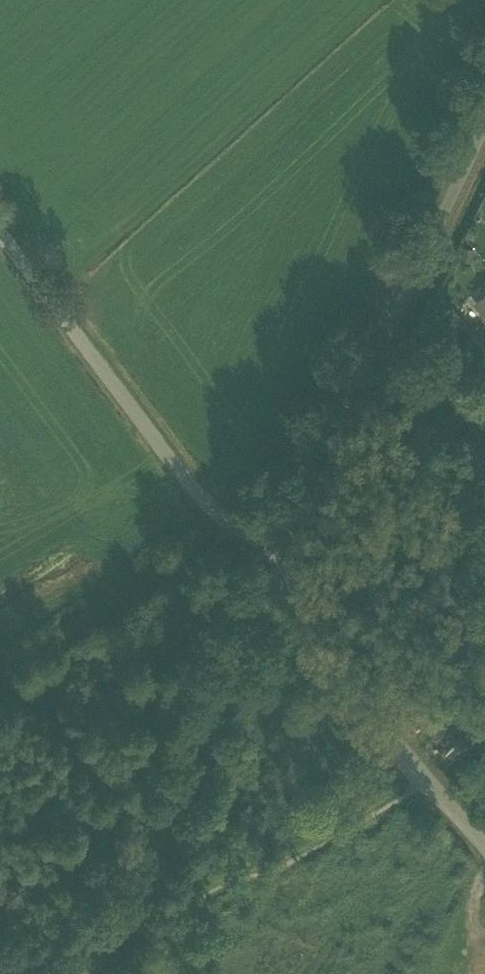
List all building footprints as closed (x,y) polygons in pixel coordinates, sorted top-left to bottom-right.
[(476,303),(484,313),(484,295),(476,303)]
